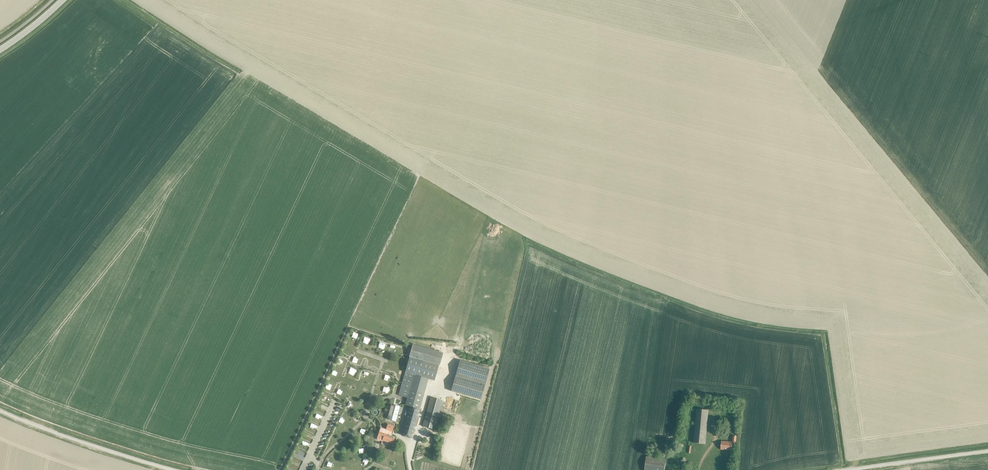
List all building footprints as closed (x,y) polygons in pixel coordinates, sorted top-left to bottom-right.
[(413,345),(410,357),(398,395),(407,398),(405,405),(410,406),(401,435),(411,438),(428,379),(434,380),(442,353),(413,345)] [(490,369),(460,360),(451,391),(481,400),(490,369)] [(434,429),(442,401),(431,397),(423,426),(434,429)] [(396,421),(400,406),(391,404),(387,419),(396,421)] [(705,444),(708,410),(696,409),(693,443),(705,444)] [(380,427),(377,438),(378,438),(378,439),(381,440),(381,439),(393,444),(394,437),(391,436),(392,435),(391,435),(394,426),(388,424),(386,430),(380,427)] [(736,444),(736,436),(733,436),(732,442),(721,441),(720,449),(731,450),(732,445),(732,444),(736,444)] [(646,457),(645,469),(665,469),(666,459),(646,457)]
